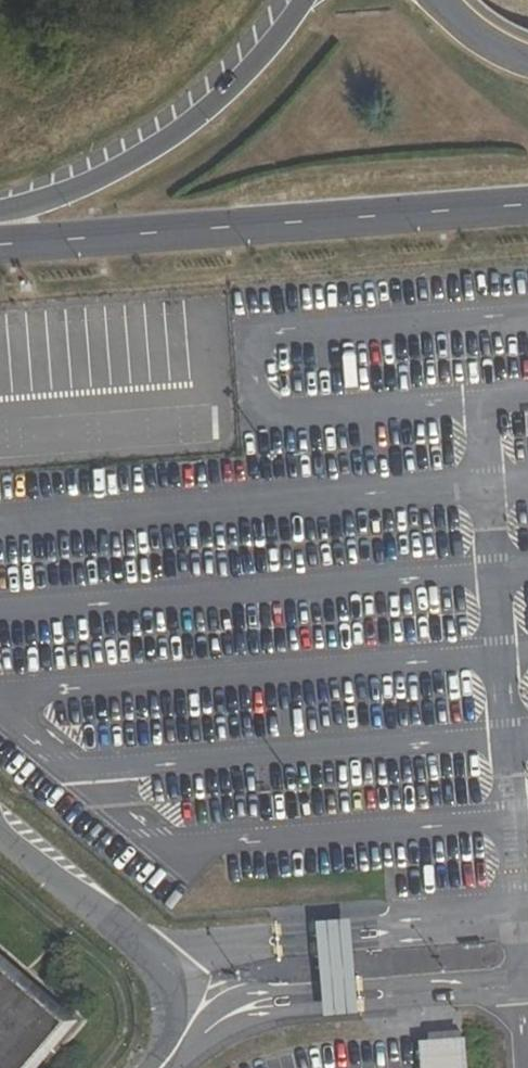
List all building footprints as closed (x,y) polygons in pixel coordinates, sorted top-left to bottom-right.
[(353,918),(318,921),(326,1016),(361,1013),(353,918)] [(92,1026),(0,948),(0,1067),(55,1067),(92,1026)] [(416,1039),(418,1067),(469,1067),(467,1036),(416,1039)]
